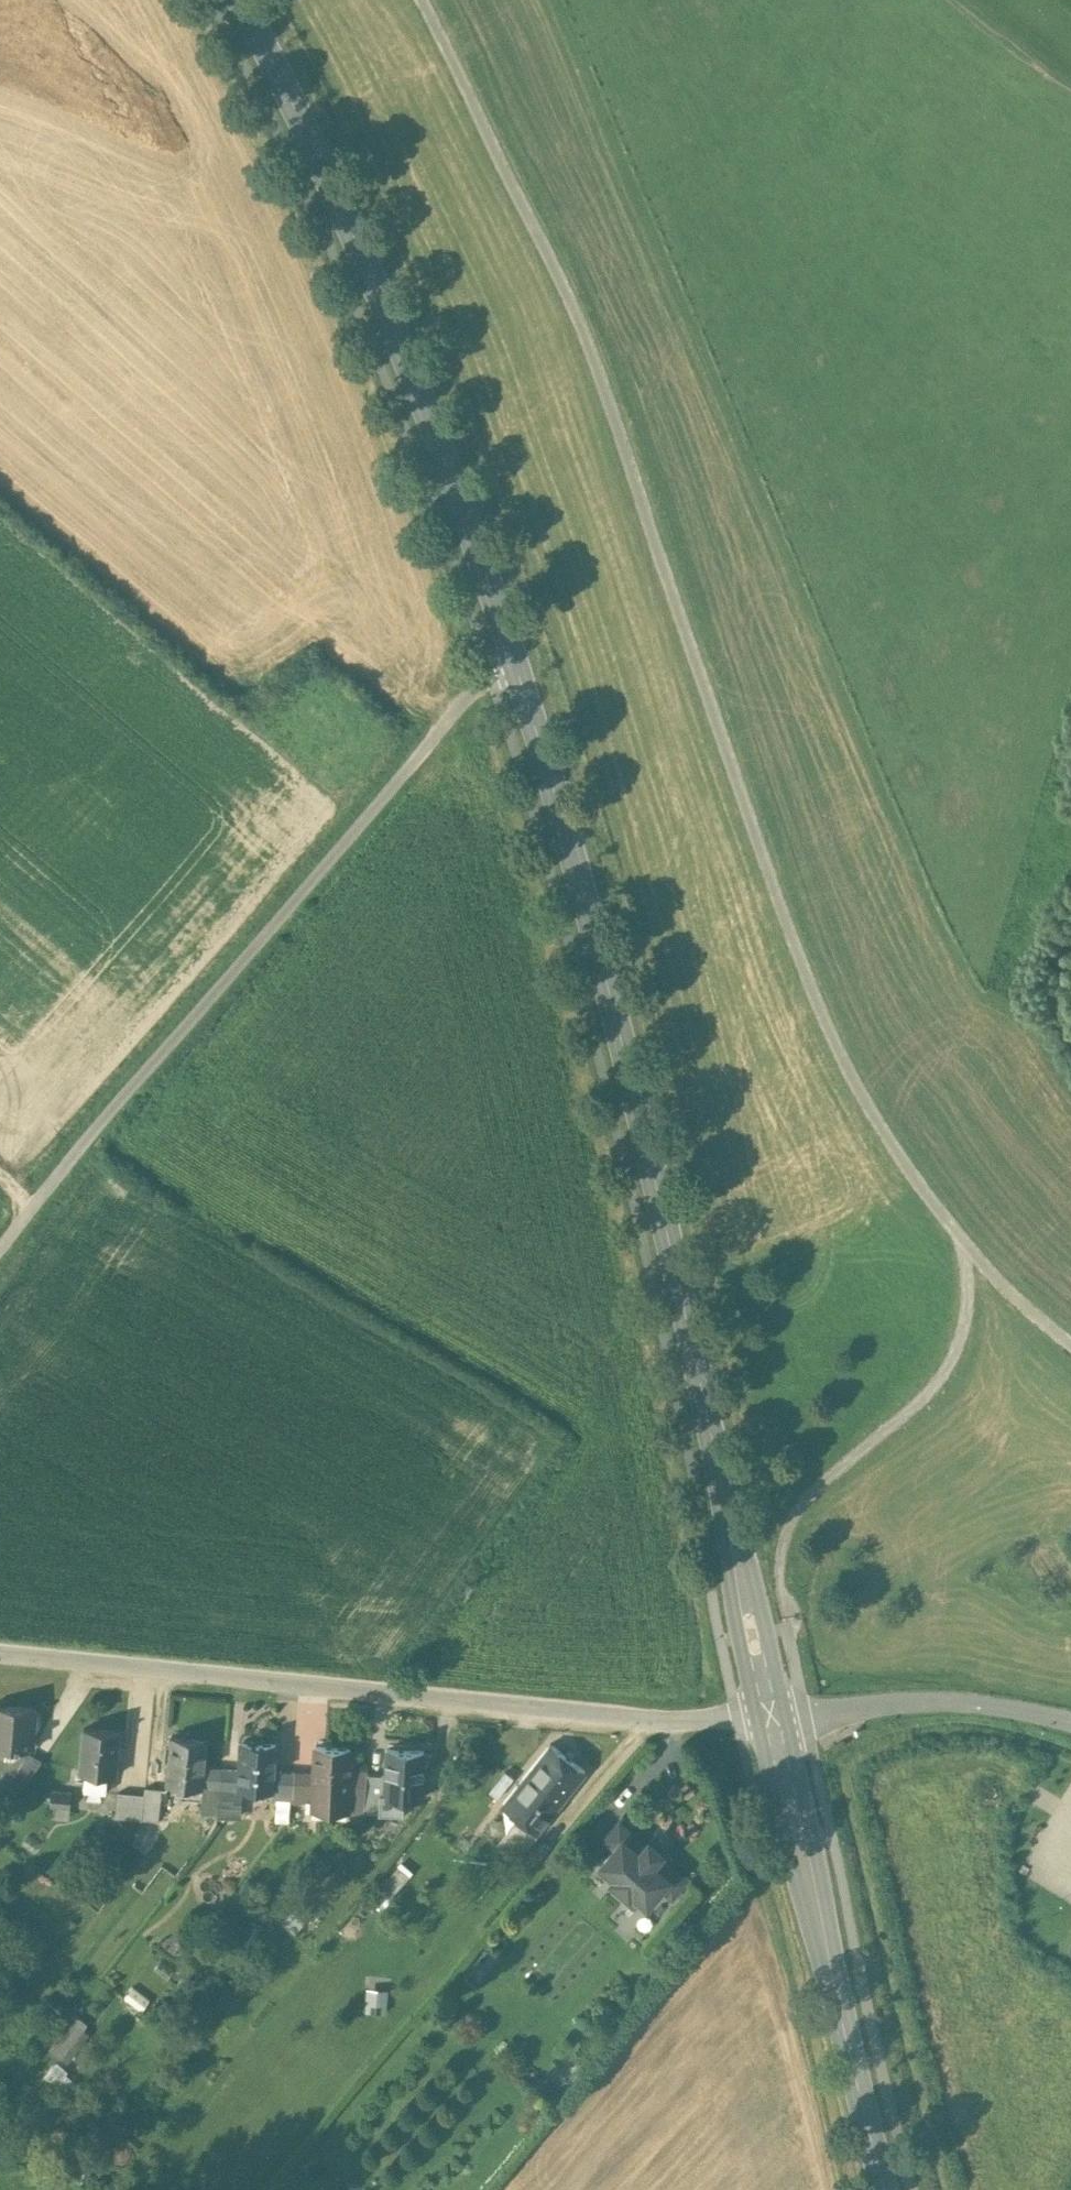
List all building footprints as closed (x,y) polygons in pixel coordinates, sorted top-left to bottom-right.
[(0,1705),(0,1746),(33,1749),(36,1709),(0,1705)] [(120,1730),(84,1727),(80,1771),(86,1771),(84,1789),(106,1791),(108,1774),(116,1775),(120,1730)] [(207,1739),(172,1736),(168,1782),(202,1785),(203,1784),(204,1766),(207,1739)] [(276,1743),(241,1741),(239,1768),(238,1786),(238,1787),(273,1789),(274,1787),(275,1770),(276,1743)] [(350,1746),(315,1745),(314,1772),(312,1800),(312,1809),(364,1811),(366,1792),(348,1791),(349,1774),(350,1746)] [(552,1745),(504,1807),(521,1820),(539,1834),(588,1772),(552,1745)] [(423,1751),(388,1749),(387,1776),(386,1794),(386,1795),(421,1797),(423,1751)] [(27,1754),(12,1777),(24,1785),(40,1763),(27,1754)] [(221,1767),(204,1766),(203,1784),(220,1785),(221,1767)] [(239,1768),(221,1767),(220,1785),(238,1786),(239,1768)] [(294,1771),(275,1770),(274,1787),(292,1788),(293,1788),(294,1771)] [(314,1772),(294,1771),(293,1788),(292,1788),(292,1799),(312,1800),(314,1772)] [(367,1775),(349,1774),(348,1791),(366,1792),(367,1775)] [(387,1776),(367,1775),(366,1792),(386,1794),(387,1776)] [(164,1790),(145,1788),(145,1793),(142,1818),(161,1820),(164,1790)] [(72,1792),(51,1790),(50,1804),(70,1806),(72,1792)] [(145,1793),(118,1791),(116,1815),(142,1818),(145,1793)] [(521,1820),(509,1835),(501,1829),(492,1840),(519,1861),(539,1834),(521,1820)] [(646,1844),(618,1821),(605,1837),(616,1846),(601,1863),(616,1876),(612,1880),(629,1894),(633,1890),(648,1903),(662,1885),(672,1893),(686,1878),(659,1855),(662,1852),(649,1841),(646,1844)] [(296,1930),(314,1910),(301,1898),(283,1918),(296,1930)] [(367,2009),(388,2010),(388,1986),(368,1985),(367,2009)] [(73,2059),(90,2022),(70,2012),(52,2050),(73,2059)]
